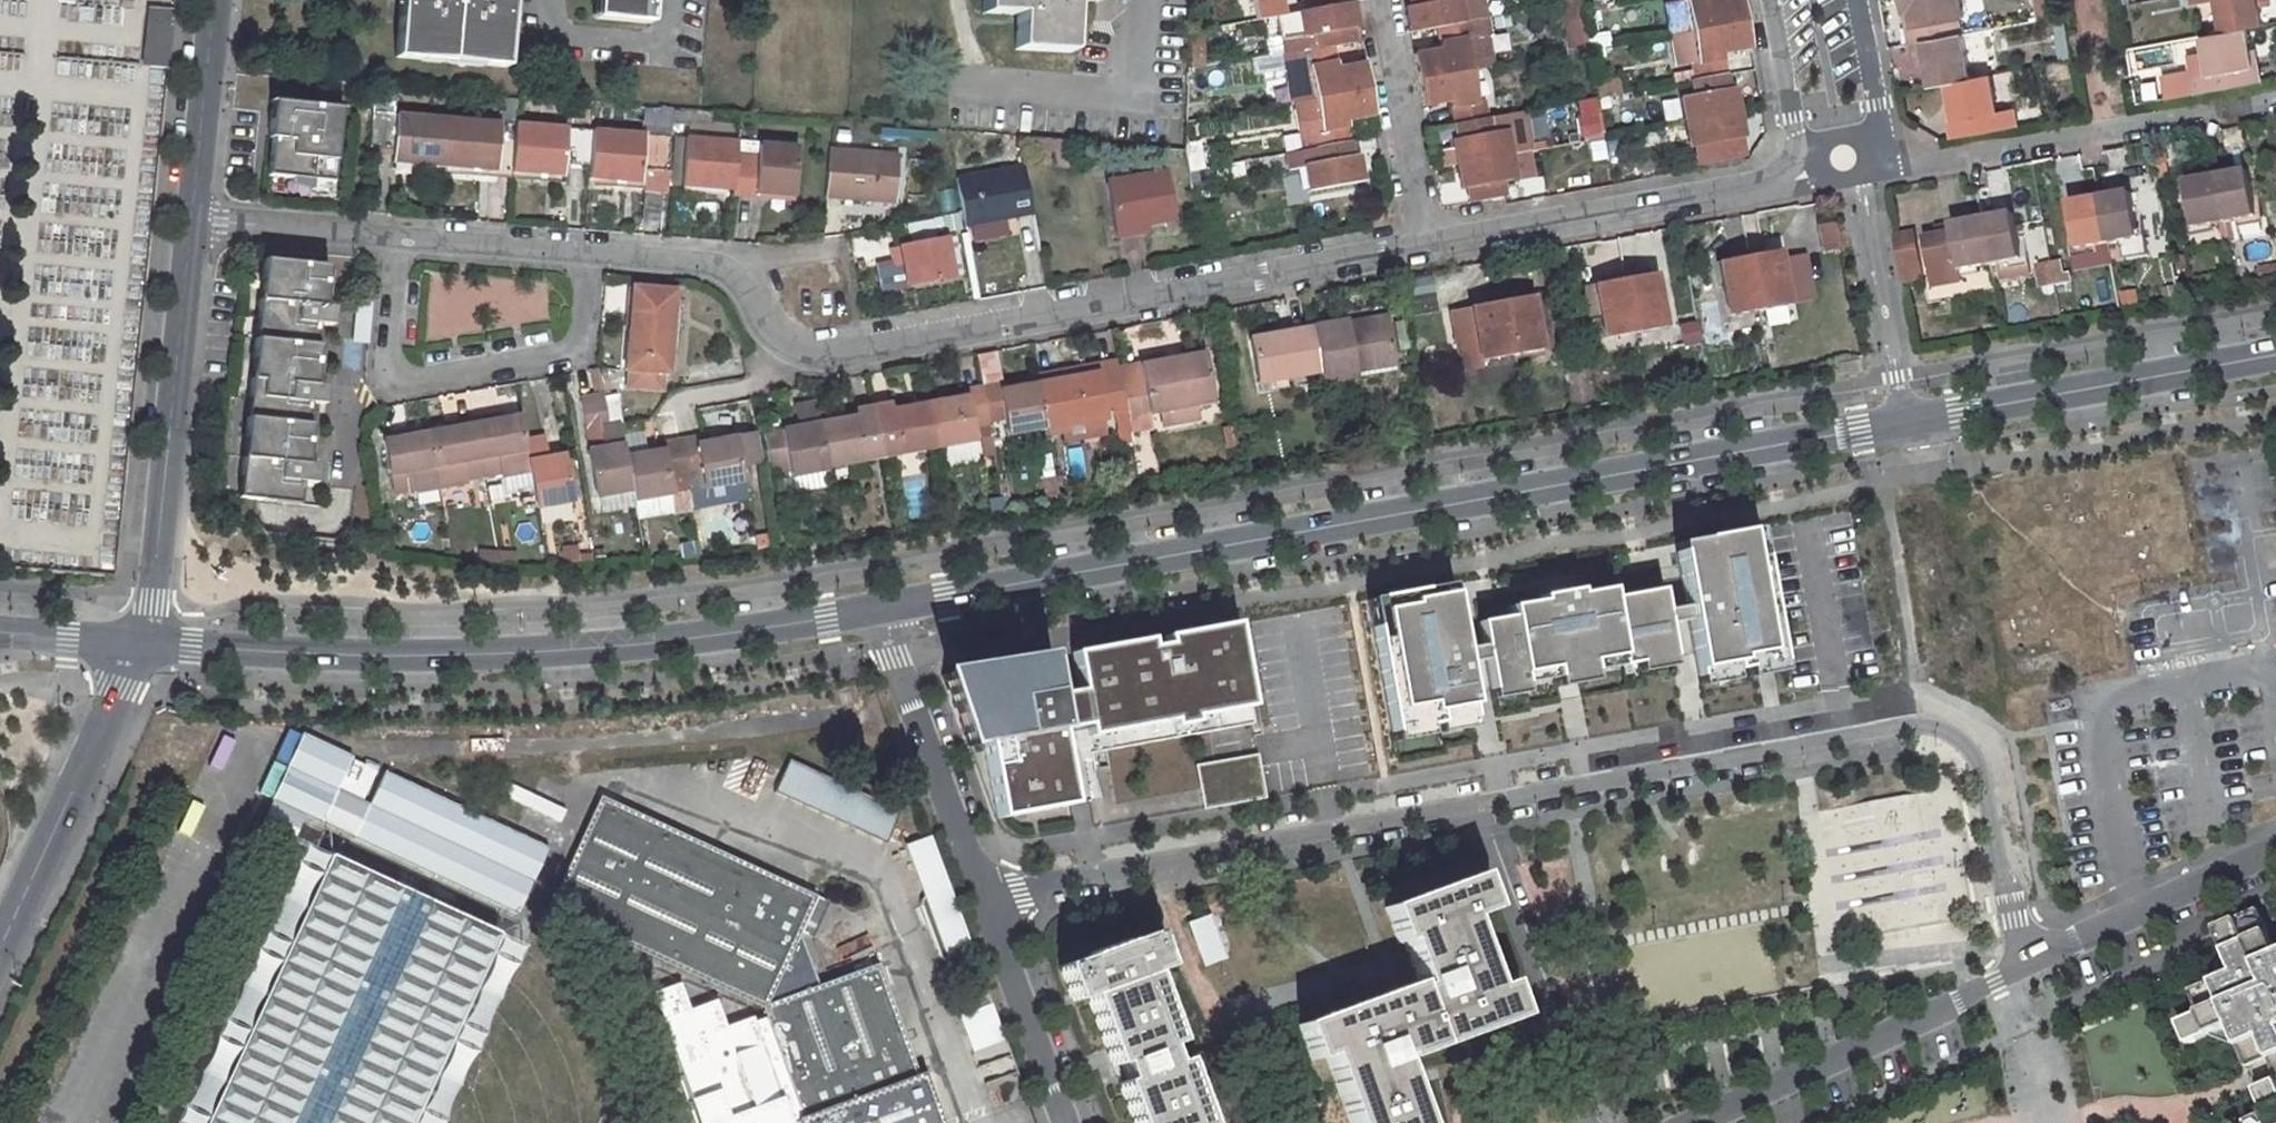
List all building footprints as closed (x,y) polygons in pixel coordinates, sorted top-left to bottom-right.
[(393,57),(505,68),(511,5),(515,5),(515,0),(398,0),(393,57)] [(593,20),(647,26),(649,0),(595,0),(593,20)] [(983,9),(1019,12),(1018,47),(1069,49),(1072,0),(984,0),(983,9)] [(1258,17),(1283,12),(1285,12),(1283,0),(1255,0),(1258,17)] [(1285,12),(1283,12),(1291,51),(1303,49),(1334,43),(1357,39),(1352,16),(1359,15),(1356,0),(1347,0),(1323,5),(1285,12)] [(1413,13),(1409,14),(1412,30),(1439,25),(1466,20),(1463,0),(1411,0),(1413,13)] [(1489,15),(1486,0),(1463,0),(1466,20),(1472,19),(1489,15)] [(1729,2),(1717,3),(1717,0),(1689,0),(1694,26),(1748,16),(1745,0),(1728,0),(1729,2)] [(1905,20),(1908,37),(1960,27),(1957,12),(1963,11),(1961,0),(1901,0),(1902,5),(1909,5),(1911,19),(1905,20)] [(2217,26),(2241,22),(2258,19),(2255,0),(2212,0),(2217,26)] [(1909,5),(1902,5),(1905,20),(1911,19),(1909,5)] [(169,67),(175,11),(148,8),(143,64),(169,67)] [(1730,68),(1724,40),(1735,38),(1737,46),(1753,43),(1748,16),(1694,26),(1700,56),(1693,58),(1696,74),(1730,68)] [(1474,67),(1468,38),(1475,37),(1472,19),(1466,20),(1439,25),(1444,53),(1434,55),(1433,50),(1416,53),(1421,77),(1474,67)] [(2203,67),(2188,70),(2191,88),(2258,76),(2255,59),(2248,59),(2241,22),(2217,26),(2197,30),(2203,67)] [(1960,27),(1908,37),(1911,53),(1924,52),(1925,58),(1928,79),(1945,75),(1969,71),(1960,27)] [(1334,43),(1303,49),(1306,65),(1312,64),(1318,94),(1372,85),(1367,61),(1351,63),(1352,68),(1339,70),(1334,43)] [(1474,67),(1421,77),(1426,102),(1442,99),(1441,94),(1452,92),(1457,118),(1489,113),(1487,98),(1480,100),(1474,67)] [(1696,74),(1693,75),(1695,89),(1684,91),(1688,115),(1742,105),(1739,89),(1734,90),(1730,68),(1696,74)] [(1969,71),(1945,75),(1953,112),(1945,114),(1948,131),(2015,119),(2011,102),(1996,105),(1989,68),(1969,71)] [(1602,97),(1625,92),(1622,78),(1598,83),(1602,97)] [(1372,85),(1318,94),(1323,125),(1317,127),(1321,143),(1352,138),(1346,110),(1359,107),(1360,113),(1377,110),(1372,85)] [(1579,99),(1581,140),(1604,138),(1602,98),(1579,99)] [(341,109),(274,101),(270,139),(273,139),(269,176),(294,179),(294,175),(313,177),(313,181),(333,183),(341,109)] [(1744,145),(1740,123),(1745,121),(1742,105),(1688,115),(1692,140),(1704,138),(1707,152),(1744,145)] [(447,166),(451,117),(374,111),(371,148),(397,150),(396,162),(422,164),(447,166)] [(1462,143),(1455,144),(1457,158),(1511,148),(1507,124),(1495,125),(1493,112),(1489,113),(1457,118),(1462,143)] [(513,178),(513,171),(516,138),(502,137),(503,122),(451,117),(447,166),(473,168),(499,169),(498,178),(513,178)] [(596,129),(517,122),(516,138),(513,171),(541,173),(565,175),(566,165),(593,166),(596,129)] [(641,181),(642,170),(668,172),(672,135),(596,129),(593,166),(591,178),(617,180),(641,181)] [(737,154),(739,141),(686,136),(681,184),(704,186),(734,189),(737,154)] [(1319,159),(1306,162),(1311,186),(1365,176),(1362,159),(1356,160),(1352,138),(1321,143),(1317,144),(1319,159)] [(1203,142),(1190,143),(1191,175),(1205,174),(1203,142)] [(761,155),(737,154),(734,189),(734,193),(758,195),(759,190),(796,194),(800,147),(762,144),(761,155)] [(1535,170),(1531,144),(1511,148),(1516,174),(1535,170)] [(1511,148),(1457,158),(1461,175),(1467,174),(1471,198),(1505,192),(1503,176),(1516,174),(1511,148)] [(895,206),(899,156),(832,150),(827,200),(895,206)] [(2080,156),(2055,159),(2059,193),(2084,190),(2080,156)] [(396,162),(396,170),(422,172),(422,164),(396,162)] [(1024,164),(956,176),(966,225),(1033,213),(1024,164)] [(2250,166),(2217,171),(2225,218),(2258,212),(2250,166)] [(498,178),(499,169),(473,168),(472,176),(498,178)] [(1164,171),(1106,182),(1115,229),(1145,222),(1174,217),(1164,171)] [(2217,171),(2187,177),(2195,224),(2225,218),(2217,171)] [(564,183),(565,175),(541,173),(540,181),(564,183)] [(294,179),(294,184),(312,190),(313,181),(313,177),(294,175),(294,179)] [(640,189),(641,181),(617,180),(616,187),(640,189)] [(681,184),(680,190),(703,192),(704,186),(681,184)] [(2131,187),(2100,192),(2108,240),(2139,234),(2131,187)] [(758,195),(796,199),(796,194),(759,190),(758,195)] [(2100,192),(2068,199),(2075,245),(2108,240),(2100,192)] [(1967,217),(1951,220),(1953,230),(1940,232),(1925,235),(1934,282),(1962,277),(1960,267),(1991,262),(1982,214),(1981,209),(1966,212),(1967,217)] [(2012,209),(1982,214),(1991,262),(2022,256),(2012,209)] [(1951,220),(1938,223),(1940,232),(1953,230),(1951,220)] [(1145,222),(1115,229),(1117,237),(1147,232),(1145,222)] [(1821,248),(1839,246),(1836,226),(1818,229),(1821,248)] [(1895,231),(1903,277),(1925,274),(1917,228),(1895,231)] [(951,273),(944,235),(891,245),(894,264),(903,262),(908,281),(951,273)] [(1759,249),(1748,251),(1759,309),(1788,304),(1777,250),(1761,253),(1759,249)] [(1731,259),(1716,262),(1727,316),(1759,309),(1748,251),(1730,254),(1731,259)] [(250,500),(300,505),(302,483),(316,485),(318,466),(308,465),(312,426),(309,425),(311,404),(320,405),(325,406),(326,387),(316,386),(320,346),(317,345),(319,325),(333,326),(335,308),(325,307),(329,267),(264,260),(262,280),(273,282),(271,302),(260,301),(258,319),(269,320),(267,341),(256,340),(254,359),(265,361),(262,380),(252,379),(250,398),(261,399),(259,420),(248,419),(246,438),(257,439),(254,460),(244,459),(242,477),(252,478),(250,500)] [(2056,288),(2072,284),(2071,275),(2064,276),(2061,261),(2052,263),(2056,288)] [(2056,288),(2052,263),(2039,265),(2043,290),(2056,288)] [(1640,271),(1624,275),(1635,333),(1665,328),(1655,274),(1641,276),(1640,271)] [(1610,283),(1594,286),(1604,339),(1635,333),(1624,275),(1609,278),(1610,283)] [(273,282),(262,280),(260,301),(271,302),(273,282)] [(669,374),(674,289),(631,286),(626,370),(669,374)] [(1555,350),(1544,294),(1530,297),(1541,352),(1555,350)] [(1515,296),(1500,298),(1511,357),(1541,352),(1530,297),(1516,300),(1515,296)] [(1511,357),(1500,298),(1484,301),(1485,306),(1469,309),(1473,327),(1476,340),(1455,344),(1460,374),(1480,371),(1481,380),(1514,374),(1511,357)] [(369,341),(372,302),(357,301),(354,340),(369,341)] [(269,320),(258,319),(256,340),(267,341),(269,320)] [(1349,322),(1313,329),(1321,374),(1323,384),(1358,377),(1356,364),(1394,357),(1389,320),(1350,326),(1349,322)] [(1700,344),(1696,323),(1680,325),(1684,348),(1700,344)] [(1473,327),(1453,333),(1455,344),(1476,340),(1473,327)] [(1313,329),(1252,340),(1260,384),(1289,379),(1321,374),(1313,329)] [(1173,358),(1119,369),(1127,409),(1128,418),(1162,412),(1195,407),(1215,403),(1207,359),(1174,364),(1173,358)] [(265,361),(254,359),(252,379),(262,380),(265,361)] [(1048,431),(1048,432),(1062,430),(1105,422),(1104,414),(1117,412),(1127,409),(1119,369),(1119,364),(1096,368),(1098,378),(1064,384),(1062,375),(1038,379),(1040,385),(1048,431)] [(604,398),(599,368),(592,369),(597,399),(604,398)] [(1096,368),(1062,375),(1064,384),(1098,378),(1096,368)] [(1289,379),(1260,384),(1261,394),(1292,389),(1289,379)] [(1002,387),(984,389),(990,423),(1006,420),(1008,436),(1048,431),(1040,385),(1003,392),(1002,387)] [(967,400),(933,406),(894,413),(892,405),(874,409),(857,412),(858,419),(822,425),(830,470),(936,451),(976,443),(974,426),(990,423),(984,389),(966,392),(967,400)] [(261,399),(250,398),(248,419),(259,420),(261,399)] [(597,499),(633,492),(627,457),(620,424),(609,426),(604,398),(597,399),(580,402),(589,452),(597,499)] [(794,478),(797,494),(833,489),(830,470),(822,425),(818,403),(795,408),(798,429),(782,431),(782,433),(766,436),(772,468),(781,466),(788,465),(790,478),(794,478)] [(312,426),(318,426),(320,405),(311,404),(309,425),(312,426)] [(1195,407),(1162,412),(1164,426),(1197,421),(1195,407)] [(1117,412),(1124,444),(1133,443),(1128,418),(1127,409),(1117,412)] [(503,474),(530,469),(520,413),(474,422),(481,455),(499,453),(503,474)] [(463,458),(481,455),(474,422),(430,430),(440,486),(466,481),(463,458)] [(1065,447),(1108,440),(1105,422),(1062,430),(1065,447)] [(430,430),(386,437),(392,472),(410,468),(415,490),(440,486),(430,430)] [(761,462),(756,435),(737,438),(700,444),(698,437),(680,440),(687,475),(703,472),(706,489),(744,482),(741,466),(761,462)] [(543,437),(525,440),(538,507),(574,501),(565,455),(549,458),(543,437)] [(257,439),(246,438),(244,459),(254,460),(257,439)] [(627,457),(633,492),(635,501),(673,494),(671,479),(687,475),(680,440),(663,443),(665,452),(627,457)] [(781,466),(783,480),(790,478),(788,465),(781,466)] [(252,478),(242,477),(239,499),(250,500),(252,478)] [(1716,560),(1689,565),(1712,688),(1793,673),(1774,571),(1763,573),(1758,543),(1714,551),(1716,560)] [(517,563),(517,551),(482,551),(482,563),(517,563)] [(1423,606),(1378,614),(1402,751),(1494,735),(1482,668),(1494,666),(1501,707),(1542,700),(1539,687),(1567,683),(1570,700),(1610,693),(1607,674),(1630,670),(1632,684),(1689,674),(1683,640),(1698,637),(1695,619),(1681,621),(1677,599),(1628,607),(1627,597),(1593,603),(1592,594),(1553,601),(1554,608),(1521,613),(1523,625),(1488,631),(1492,656),(1479,659),(1470,609),(1425,617),(1423,606)] [(972,748),(985,746),(998,819),(1072,806),(1078,805),(1091,802),(1084,756),(1253,725),(1234,625),(1165,638),(1166,646),(1150,649),(1148,641),(1073,655),(1080,692),(1053,697),(1045,658),(1038,659),(1038,665),(1031,666),(1030,661),(1026,661),(1027,667),(1014,669),(1013,664),(1000,666),(1001,672),(986,675),(985,668),(968,671),(969,678),(950,681),(949,675),(944,676),(950,692),(954,690),(959,703),(955,705),(957,710),(961,708),(966,721),(962,723),(965,730),(968,729),(970,734),(967,736),(972,748)] [(1001,672),(1000,666),(985,668),(986,675),(1001,672)] [(969,678),(968,671),(949,675),(950,681),(969,678)] [(954,690),(950,692),(955,705),(959,703),(954,690)] [(961,708),(957,710),(962,723),(966,721),(961,708)] [(280,727),(250,791),(265,799),(279,766),(295,733),(280,727)] [(344,754),(295,733),(279,766),(265,799),(258,812),(253,823),(286,838),(291,828),(296,817),(343,838),(359,803),(328,789),(344,754)] [(1255,755),(1192,762),(1197,806),(1260,798),(1255,755)] [(777,792),(891,841),(904,810),(791,761),(777,792)] [(379,773),(345,840),(509,912),(543,847),(379,773)] [(810,910),(817,895),(598,797),(547,909),(764,1010),(767,1019),(756,1024),(754,1019),(728,1029),(718,1002),(691,1012),(681,985),(637,1002),(682,1122),(942,1122),(924,1075),(917,1078),(876,968),(820,987),(800,933),(810,910)] [(941,836),(909,844),(941,960),(973,952),(941,836)] [(487,934),(307,854),(190,1122),(400,1122),(487,934)] [(1349,1122),(1423,1122),(1400,1061),(1520,1018),(1507,981),(1493,986),(1468,918),(1491,909),(1477,873),(1385,907),(1398,943),(1403,941),(1420,986),(1417,987),(1415,982),(1392,977),(1298,1024),(1311,1060),(1325,1056),(1349,1122)] [(2273,1059),(2275,1058),(2275,944),(2261,910),(2217,930),(2235,970),(2190,991),(2200,1011),(2179,1020),(2187,1042),(2229,1024),(2267,1113),(2246,1122),(2247,1122),(2275,1122),(2275,1066),(2273,1059)] [(1087,996),(1133,1122),(1205,1122),(1182,1059),(1171,1063),(1165,1047),(1176,1043),(1150,973),(1165,968),(1152,932),(1059,966),(1072,1002),(1087,996)] [(953,1002),(963,1030),(994,1114),(1027,1102),(986,989),(953,1002)]
